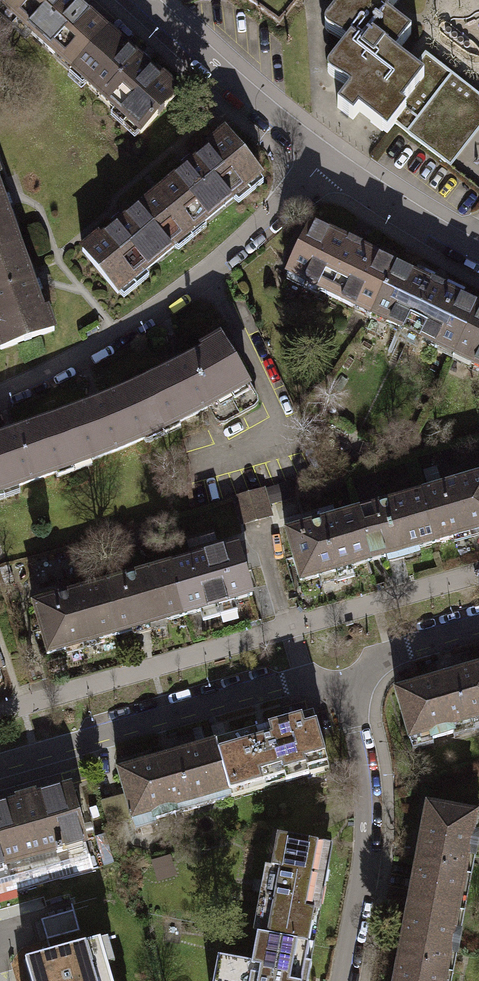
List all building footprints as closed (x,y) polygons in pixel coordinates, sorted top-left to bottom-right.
[(73,71),(107,33),(108,32),(76,2),(73,0),(11,0),(3,8),(72,71),(73,71)] [(413,69),(406,64),(394,55),(411,34),(387,15),(390,11),(376,0),(366,0),(360,8),(349,0),(344,0),(329,19),(353,38),(332,65),(356,84),(337,107),(353,120),(358,113),(366,118),(382,131),(391,120),(424,78),(413,69)] [(360,8),(366,0),(349,0),(360,8)] [(390,11),(399,0),(376,0),(390,11)] [(159,80),(107,33),(73,71),(141,133),(178,92),(162,77),(159,80)] [(391,120),(445,163),(447,160),(446,159),(478,116),(478,95),(425,53),(413,69),(424,78),(391,120)] [(261,176),(225,133),(208,147),(210,150),(156,195),(188,233),(202,222),(203,224),(261,176)] [(20,244),(0,188),(0,251),(20,244)] [(188,233),(156,195),(102,240),(99,237),(82,251),(117,294),(175,246),(174,245),(188,233)] [(373,313),(396,266),(312,225),(287,275),(356,309),(358,306),(373,313)] [(0,251),(0,348),(1,350),(55,331),(47,309),(43,310),(20,244),(0,251)] [(456,353),(478,307),(396,266),(373,313),(387,320),(386,323),(439,350),(441,346),(456,353)] [(478,307),(456,353),(471,360),(469,364),(478,369),(478,307)] [(140,384),(162,429),(178,421),(179,423),(209,407),(218,422),(220,424),(224,423),(255,405),(257,402),(257,399),(220,337),(202,348),(204,352),(187,361),(166,372),(140,384)] [(55,418),(72,465),(89,459),(90,461),(145,439),(144,437),(162,429),(140,384),(110,397),(81,409),(55,418)] [(55,418),(0,438),(0,492),(56,473),(56,471),(72,465),(55,418)] [(424,492),(432,517),(428,518),(435,543),(478,530),(478,476),(424,492)] [(291,483),(273,488),(277,501),(295,496),(291,483)] [(271,516),(263,489),(249,494),(256,520),(271,516)] [(432,517),(424,492),(357,511),(364,536),(361,537),(368,562),(435,543),(428,518),(432,517)] [(256,520),(249,494),(234,498),(242,525),(256,520)] [(364,536),(357,511),(285,532),(300,582),(368,562),(361,537),(364,536)] [(252,596),(238,545),(172,564),(179,590),(176,591),(183,616),(252,596)] [(179,590),(172,564),(104,584),(112,609),(108,610),(116,636),(183,616),(176,591),(179,590)] [(112,609),(104,584),(33,604),(48,655),(116,636),(108,610),(112,609)] [(396,691),(410,739),(429,733),(431,739),(453,733),(451,727),(478,719),(478,667),(396,691)] [(216,743),(230,792),(284,776),(286,782),(309,776),(307,770),(328,764),(313,714),(216,742),(216,743)] [(230,792),(216,743),(119,771),(133,820),(153,814),(155,820),(176,813),(174,808),(230,792)] [(0,810),(0,896),(94,869),(70,789),(36,799),(35,795),(18,800),(19,804),(0,810)] [(477,813),(427,804),(409,903),(458,912),(469,857),(474,858),(478,835),(473,834),(477,813)] [(277,836),(259,935),(308,944),(319,888),(324,889),(329,867),(323,865),(327,845),(277,836)] [(158,883),(178,876),(171,856),(151,862),(158,883)] [(409,903),(394,980),(445,980),(451,953),(456,954),(460,932),(455,931),(458,912),(409,903)] [(46,919),(49,936),(80,930),(77,913),(46,919)] [(259,935),(258,935),(252,963),(218,956),(213,980),(309,980),(312,963),(306,962),(309,944),(308,944),(259,935)] [(25,961),(31,980),(112,980),(100,940),(25,961)]
